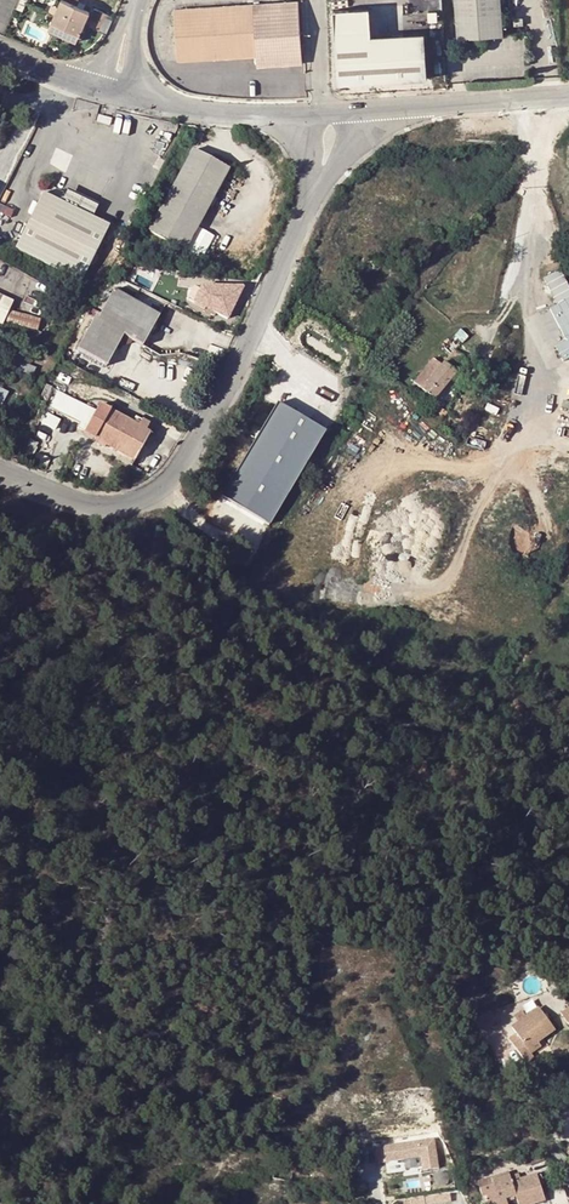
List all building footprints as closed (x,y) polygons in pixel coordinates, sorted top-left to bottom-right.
[(16,10),(24,14),(30,0),(20,0),(16,10)] [(456,36),(502,34),(501,0),(454,0),(456,36)] [(81,37),(91,16),(62,3),(58,12),(56,17),(52,25),(81,37)] [(252,5),(213,7),(173,9),(175,60),(215,58),(254,56),(255,66),(300,64),(296,3),(252,5)] [(369,11),(332,13),(337,84),(427,79),(424,37),(370,40),(369,11)] [(78,44),(81,37),(52,25),(49,32),(78,44)] [(108,125),(110,118),(97,114),(95,121),(108,125)] [(183,251),(225,171),(190,152),(147,232),(183,251)] [(46,194),(18,248),(83,282),(93,263),(96,257),(111,228),(46,194)] [(565,269),(546,277),(559,305),(552,308),(567,341),(557,345),(563,361),(568,358),(568,279),(565,269)] [(192,302),(199,287),(191,287),(186,299),(192,302)] [(240,287),(199,287),(192,302),(225,319),(240,287)] [(141,345),(157,316),(112,291),(109,296),(104,293),(96,309),(100,311),(96,320),(93,318),(76,349),(105,365),(117,344),(122,334),(132,340),(141,345)] [(15,301),(0,294),(0,322),(3,324),(15,301)] [(122,334),(117,344),(120,345),(123,345),(126,345),(128,343),(131,341),(132,340),(122,334)] [(433,399),(467,360),(455,350),(441,366),(433,360),(414,383),(433,399)] [(3,403),(10,393),(0,386),(0,401),(3,403)] [(143,419),(139,425),(112,410),(94,401),(90,407),(52,387),(43,404),(81,424),(79,428),(97,437),(100,439),(98,441),(107,446),(108,443),(138,459),(153,432),(148,429),(151,423),(143,419)] [(323,433),(276,404),(222,497),(269,525),(323,433)] [(445,418),(448,413),(436,406),(433,411),(445,418)] [(554,1030),(539,1008),(512,1026),(520,1039),(512,1044),(526,1064),(533,1059),(530,1054),(527,1049),(537,1041),(554,1030)] [(537,1041),(527,1049),(530,1054),(541,1047),(537,1041)] [(377,1143),(379,1162),(424,1159),(425,1171),(442,1170),(440,1139),(377,1143)] [(539,1147),(519,1151),(522,1166),(542,1162),(539,1147)] [(289,1180),(291,1172),(275,1167),(272,1176),(289,1180)] [(479,1190),(483,1203),(507,1203),(505,1200),(515,1197),(517,1203),(534,1203),(544,1201),(536,1175),(520,1180),(518,1175),(509,1178),(509,1176),(502,1178),(501,1175),(491,1179),(493,1186),(479,1190)] [(491,1179),(477,1183),(479,1190),(493,1186),(491,1179)]
